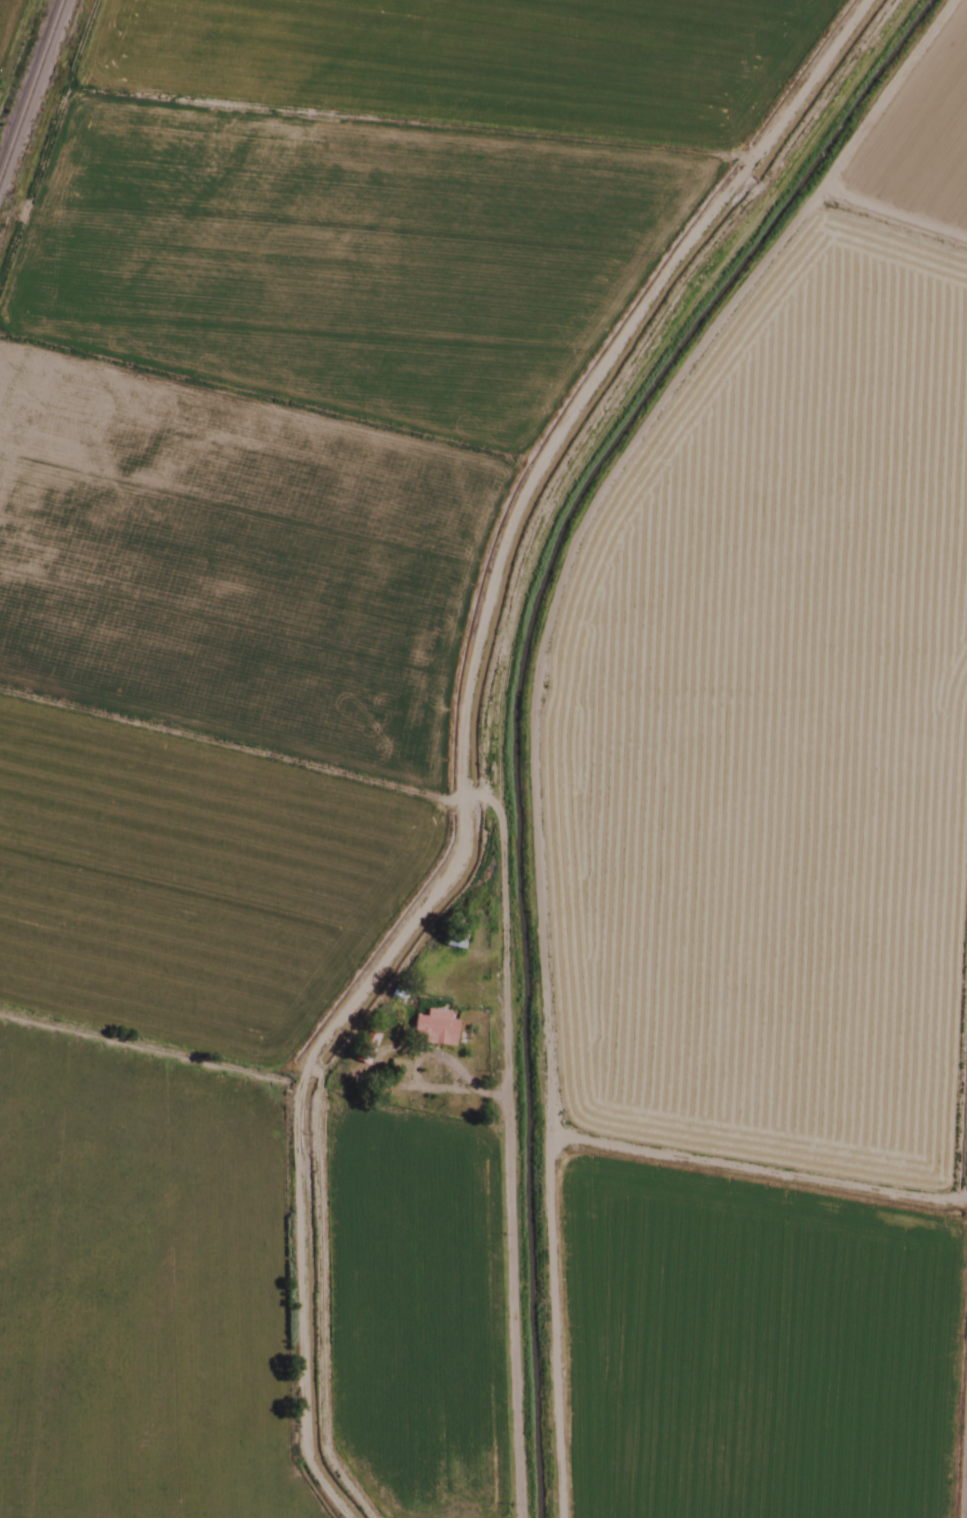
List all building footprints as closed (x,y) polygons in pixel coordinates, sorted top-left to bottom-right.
[(441,948),(460,950),(463,929),(444,926),(441,948)] [(455,1015),(423,1011),(422,1018),(411,1017),(408,1043),(451,1048),(455,1015)]
